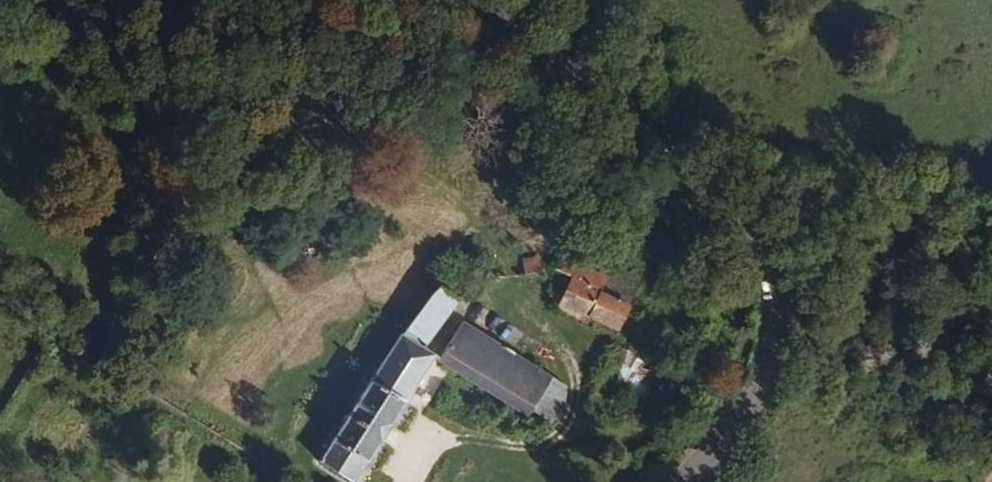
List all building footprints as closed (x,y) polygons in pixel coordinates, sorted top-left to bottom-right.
[(363,0),(359,0),(350,16),(369,28),(380,10),(363,0)] [(637,229),(612,227),(611,248),(610,268),(632,271),(637,229)] [(535,254),(515,256),(517,271),(536,269),(535,254)] [(630,284),(566,257),(546,304),(610,331),(630,284)] [(448,298),(427,285),(301,468),(322,481),(342,481),(423,364),(409,355),(448,298)] [(461,319),(436,359),(520,411),(545,371),(461,319)]
